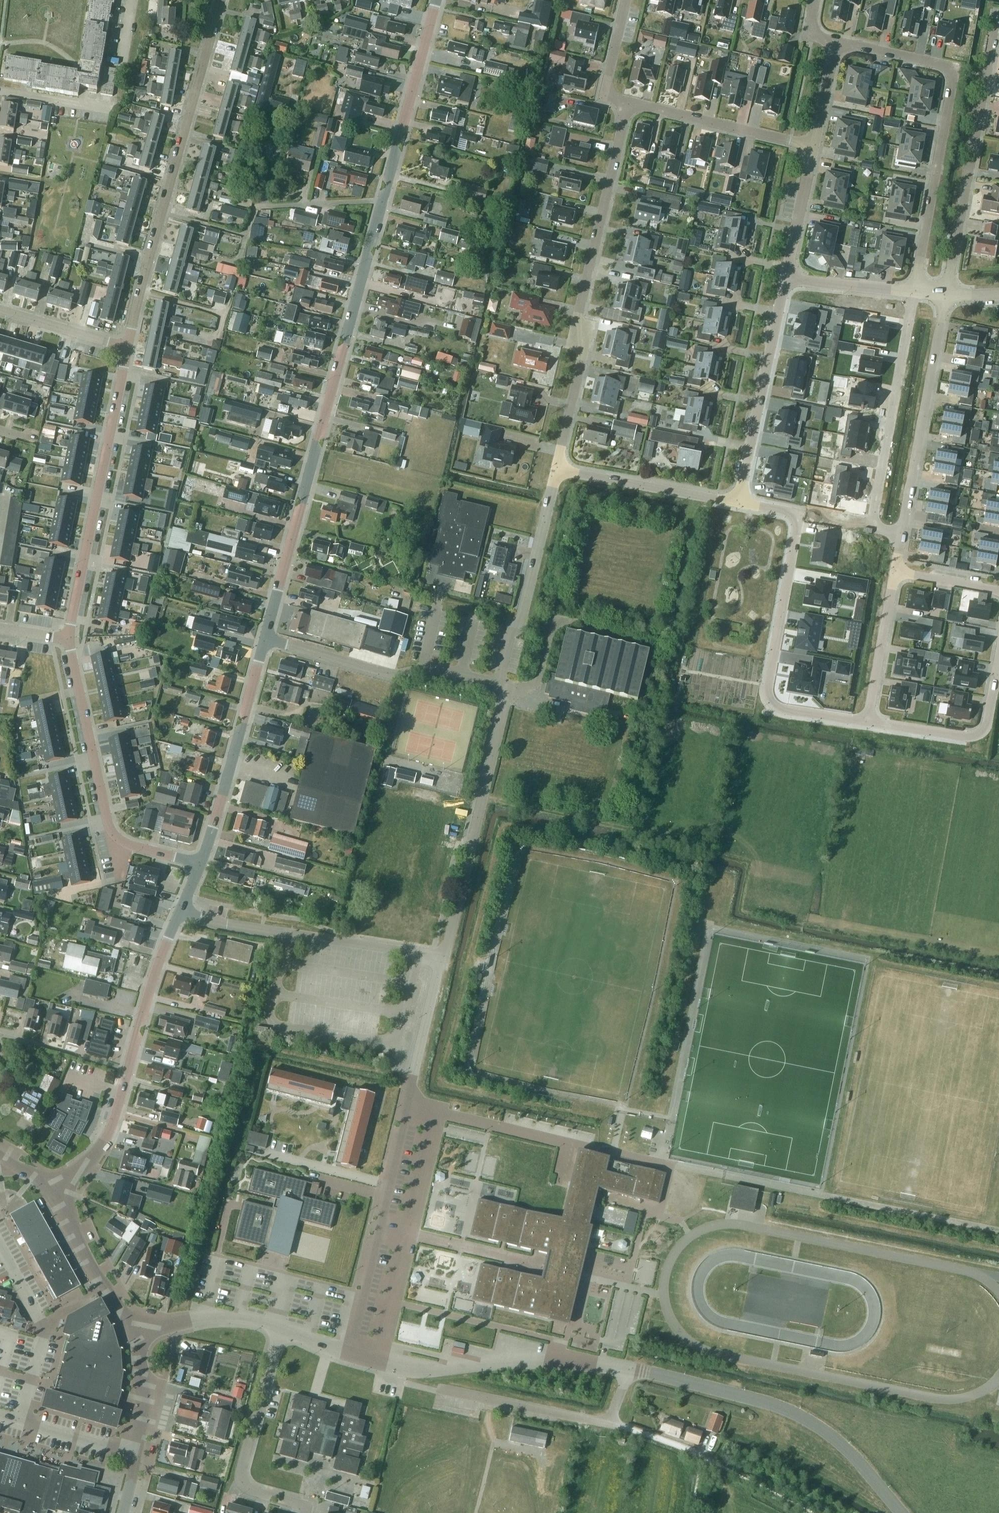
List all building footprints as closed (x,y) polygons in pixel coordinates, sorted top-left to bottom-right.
[(97,90),(112,4),(114,4),(114,0),(92,0),(80,73),(40,67),(41,63),(6,57),(5,64),(7,64),(5,79),(33,84),(33,88),(78,95),(80,87),(90,89),(89,92),(97,93),(97,90)] [(293,4),(295,12),(300,11),(302,11),(300,3),(306,1),(306,0),(292,0),(293,4)] [(371,10),(373,2),(363,0),(357,0),(355,6),(371,10)] [(413,0),(388,0),(387,3),(390,3),(387,14),(397,16),(399,6),(410,9),(413,0)] [(603,9),(606,0),(581,0),(580,4),(603,9)] [(651,1),(659,3),(657,12),(663,13),(672,15),(675,1),(675,0),(651,0),(651,1)] [(699,16),(699,14),(701,14),(702,7),(701,6),(702,0),(685,0),(682,12),(699,16)] [(714,17),(724,19),(722,30),(733,33),(737,17),(729,15),(733,0),(718,0),(714,17)] [(846,23),(850,4),(858,6),(859,0),(835,0),(831,19),(846,23)] [(881,10),(877,9),(875,6),(865,12),(869,17),(867,28),(881,32),(885,15),(893,17),(897,0),(883,0),(881,10)] [(934,11),(936,0),(925,0),(923,9),(934,11)] [(520,14),(518,23),(546,29),(551,4),(535,1),(531,16),(520,14)] [(163,27),(174,28),(175,11),(166,10),(166,2),(159,2),(158,25),(163,26),(163,27)] [(262,24),(273,27),(275,20),(271,3),(262,5),(263,12),(261,14),(260,16),(264,18),(262,24)] [(742,18),(746,19),(746,20),(754,22),(751,36),(763,39),(766,24),(759,22),(763,6),(750,3),(748,11),(744,9),(742,18)] [(771,16),(768,30),(768,31),(769,30),(792,35),(795,22),(793,21),(795,13),(782,10),(780,18),(779,18),(778,19),(772,17),(772,16),(771,16)] [(589,24),(590,17),(591,17),(572,12),(570,21),(577,22),(575,33),(574,37),(587,41),(586,44),(595,46),(599,29),(599,27),(589,24)] [(900,34),(916,37),(920,20),(922,21),(923,14),(915,13),(914,15),(905,13),(903,21),(902,21),(900,29),(901,29),(900,34)] [(347,17),(345,24),(365,30),(367,22),(347,17)] [(396,33),(404,35),(406,26),(390,22),(391,20),(378,17),(375,30),(396,35),(396,33)] [(456,18),(454,28),(469,31),(470,27),(474,28),(473,31),(481,33),(483,24),(481,24),(481,22),(475,21),(475,24),(471,23),(472,20),(460,17),(459,19),(456,18)] [(246,19),(242,33),(260,38),(262,32),(254,30),(256,22),(246,19)] [(496,22),(494,30),(503,32),(502,34),(509,36),(510,32),(516,33),(514,45),(525,48),(527,37),(520,35),(520,34),(528,36),(529,28),(530,25),(519,23),(518,26),(505,23),(504,24),(496,22)] [(946,38),(945,44),(959,47),(964,26),(949,23),(949,24),(939,22),(936,36),(946,38)] [(670,37),(683,40),(686,27),(673,25),(670,37)] [(381,55),(397,59),(400,48),(383,44),(385,38),(366,33),(344,27),(342,36),(364,42),(362,51),(381,55)] [(532,40),(529,50),(540,53),(545,29),(538,27),(534,41),(532,40)] [(242,33),(239,46),(249,49),(251,41),(259,43),(260,38),(242,33)] [(664,49),(666,36),(638,33),(638,40),(651,42),(651,47),(664,49)] [(564,50),(566,43),(556,40),(554,47),(564,50)] [(675,53),(695,58),(698,46),(678,41),(675,53)] [(274,50),(286,54),(288,45),(276,42),(274,50)] [(458,55),(458,57),(464,59),(464,57),(468,58),(468,59),(480,62),(482,55),(478,54),(479,50),(450,43),(448,53),(458,55)] [(777,61),(791,64),(795,48),(780,45),(777,61)] [(239,46),(235,59),(253,64),(254,58),(255,58),(247,56),(249,49),(239,46)] [(339,48),(335,62),(345,65),(348,50),(339,48)] [(552,51),(550,59),(565,62),(567,55),(552,51)] [(161,59),(160,64),(168,65),(178,67),(181,54),(170,52),(169,59),(165,58),(165,56),(162,55),(162,58),(161,57),(161,59)] [(379,60),(380,58),(354,52),(353,57),(356,58),(355,63),(378,68),(378,66),(381,64),(379,60)] [(270,54),(256,107),(257,108),(258,102),(268,105),(268,103),(271,104),(270,108),(275,110),(276,108),(287,111),(290,101),(278,97),(277,99),(276,98),(276,97),(273,96),(272,100),(269,99),(280,57),(270,54)] [(637,57),(636,63),(635,62),(630,82),(644,86),(646,79),(655,81),(658,69),(649,67),(649,66),(644,65),(645,60),(645,59),(644,58),(637,57)] [(235,59),(231,72),(242,75),(244,67),(251,69),(252,69),(253,64),(235,59)] [(581,74),(584,62),(570,59),(567,71),(566,71),(563,86),(564,87),(564,89),(565,91),(569,92),(572,91),(572,89),(584,91),(588,76),(581,74)] [(508,66),(486,61),(483,74),(505,79),(508,66)] [(694,97),(710,101),(714,83),(721,84),(725,65),(712,62),(709,78),(699,76),(694,97)] [(159,69),(159,70),(167,72),(166,79),(176,80),(178,67),(168,65),(160,64),(160,69),(159,69)] [(845,83),(867,87),(868,81),(887,68),(871,64),(870,69),(863,73),(853,71),(853,69),(848,68),(845,83)] [(383,83),(375,80),(375,79),(362,75),(364,70),(348,65),(345,75),(363,80),(360,92),(379,97),(381,92),(388,94),(391,86),(383,83)] [(113,96),(117,70),(105,68),(101,94),(113,96)] [(666,91),(679,94),(682,80),(684,81),(686,72),(670,68),(666,83),(668,83),(666,91)] [(748,81),(756,83),(759,70),(751,68),(748,81)] [(248,77),(247,82),(258,85),(261,75),(257,74),(258,71),(252,69),(251,73),(250,72),(248,77)] [(911,95),(932,99),(935,84),(930,83),(930,85),(919,83),(915,76),(915,72),(899,69),(912,88),(911,95)] [(461,74),(459,82),(441,78),(437,93),(440,94),(439,97),(449,99),(449,96),(457,98),(457,101),(469,104),(475,78),(461,74)] [(157,85),(156,90),(174,94),(176,80),(166,79),(165,85),(157,84),(157,85)] [(724,80),(721,95),(728,97),(730,97),(728,106),(740,108),(742,100),(743,100),(747,85),(746,85),(733,82),(732,82),(724,80)] [(238,86),(237,93),(244,95),(244,97),(248,98),(252,99),(251,104),(253,105),(259,86),(252,84),(243,82),(241,87),(238,86)] [(867,87),(845,83),(843,92),(845,92),(844,96),(847,97),(846,103),(865,107),(867,100),(864,100),(867,87)] [(228,84),(224,97),(242,102),(244,97),(244,95),(237,93),(238,86),(228,84)] [(383,117),(385,108),(368,103),(369,97),(348,92),(348,90),(338,88),(336,95),(338,95),(336,104),(343,106),(341,112),(347,114),(345,122),(358,125),(360,118),(362,116),(360,114),(361,111),(365,113),(373,115),(374,114),(383,117)] [(767,115),(774,116),(775,115),(777,115),(783,93),(768,89),(767,91),(759,89),(755,104),(764,106),(762,112),(767,113),(767,115)] [(155,96),(155,97),(163,98),(162,105),(172,107),(174,94),(156,90),(155,96)] [(540,110),(552,113),(556,95),(544,92),(540,110)] [(932,99),(911,95),(908,107),(906,107),(905,113),(924,117),(925,111),(928,112),(929,107),(930,107),(932,99)] [(224,97),(221,110),(231,113),(233,106),(241,109),(241,107),(242,102),(224,97)] [(3,104),(1,116),(16,118),(20,119),(27,120),(28,116),(21,115),(21,113),(17,113),(18,106),(19,100),(5,98),(4,104),(3,104)] [(45,107),(43,122),(50,123),(52,108),(45,107)] [(868,114),(883,117),(885,109),(869,107),(868,114)] [(597,117),(598,113),(577,108),(574,122),(594,127),(595,124),(597,125),(599,117),(597,117)] [(221,110),(217,123),(235,128),(237,123),(229,121),(231,113),(221,110)] [(449,115),(433,111),(433,113),(431,113),(430,118),(432,118),(431,120),(458,126),(460,118),(462,119),(463,112),(453,110),(451,116),(449,116),(449,115)] [(145,121),(143,126),(151,128),(161,131),(164,118),(155,115),(153,122),(145,120),(145,121)] [(0,124),(0,128),(14,130),(15,123),(20,124),(20,119),(16,118),(1,116),(0,124)] [(515,116),(514,124),(523,125),(524,117),(515,116)] [(836,127),(834,135),(856,140),(858,127),(861,128),(862,121),(842,117),(841,123),(839,122),(838,127),(836,127)] [(327,131),(334,133),(337,120),(330,118),(327,131)] [(217,123),(214,136),(224,139),(226,131),(234,133),(235,128),(217,123)] [(650,140),(652,129),(638,125),(636,133),(635,133),(631,148),(648,152),(651,140),(650,140)] [(142,131),(141,133),(149,135),(147,141),(157,144),(161,131),(151,128),(143,126),(142,132),(142,131)] [(325,129),(318,127),(313,146),(321,148),(325,129)] [(428,131),(426,140),(444,144),(443,146),(457,149),(460,139),(461,132),(446,128),(446,129),(447,129),(445,135),(441,134),(428,131)] [(554,128),(550,144),(562,146),(565,131),(554,128)] [(903,135),(901,147),(922,151),(924,143),(922,142),(923,138),(921,137),(922,131),(902,128),(901,134),(903,135)] [(669,161),(668,160),(665,175),(677,178),(680,163),(674,162),(680,135),(666,132),(661,154),(670,156),(669,161)] [(462,140),(475,143),(477,137),(463,134),(462,140)] [(856,140),(834,135),(832,144),(834,144),(833,148),(836,149),(835,155),(854,159),(856,153),(853,152),(856,140)] [(18,138),(17,145),(31,147),(32,140),(18,138)] [(527,150),(535,151),(538,140),(529,138),(527,150)] [(335,139),(332,150),(342,153),(345,142),(335,139)] [(693,152),(688,151),(684,165),(695,167),(696,162),(706,164),(711,142),(696,139),(693,152)] [(10,154),(14,155),(15,150),(15,149),(11,149),(12,142),(0,140),(0,153),(10,154)] [(147,141),(144,154),(153,157),(157,144),(147,141)] [(39,142),(37,152),(44,153),(46,143),(39,142)] [(588,154),(590,148),(581,146),(568,143),(565,158),(586,163),(588,154)] [(107,154),(108,154),(106,161),(120,165),(122,158),(112,155),(114,147),(110,145),(107,154)] [(308,172),(312,157),(313,151),(291,145),(290,151),(289,151),(285,166),(308,172)] [(717,147),(714,158),(715,159),(715,158),(721,160),(720,165),(734,168),(739,148),(725,145),(724,149),(717,148),(717,147)] [(201,159),(200,162),(204,163),(211,165),(218,167),(219,164),(212,162),(216,149),(204,146),(201,159)] [(922,151),(901,147),(899,160),(896,159),(895,166),(915,169),(916,163),(918,164),(919,159),(921,160),(922,151)] [(226,165),(237,167),(241,152),(230,149),(226,165)] [(345,156),(344,161),(346,161),(354,163),(356,164),(357,165),(360,166),(361,165),(369,167),(369,166),(370,166),(371,163),(370,162),(372,155),(370,155),(357,151),(347,149),(345,156)] [(763,178),(769,155),(752,151),(748,167),(742,165),(739,179),(745,181),(747,174),(763,178)] [(134,157),(134,158),(142,161),(140,167),(150,170),(153,157),(144,154),(136,152),(134,157)] [(8,166),(9,160),(14,161),(14,160),(14,155),(10,154),(0,153),(0,165),(8,166)] [(643,170),(650,172),(654,158),(646,156),(643,170)] [(989,170),(998,171),(998,172),(998,157),(992,156),(989,170)] [(422,159),(421,162),(422,164),(421,165),(422,165),(422,167),(421,168),(431,171),(431,172),(429,173),(429,175),(430,176),(429,177),(443,181),(446,170),(438,168),(439,161),(424,157),(423,158),(422,159)] [(528,169),(546,173),(549,161),(531,157),(528,169)] [(199,165),(195,178),(207,181),(211,165),(204,163),(200,162),(199,165)] [(331,183),(331,184),(332,184),(335,185),(336,186),(340,187),(341,187),(345,188),(346,188),(346,187),(346,185),(353,186),(354,184),(365,186),(368,177),(350,172),(350,169),(336,165),(334,173),(333,178),(332,179),(331,183)] [(13,166),(12,172),(28,175),(29,168),(13,166)] [(103,176),(114,179),(117,169),(105,166),(103,176)] [(825,179),(823,187),(844,192),(847,179),(850,180),(851,173),(832,169),(830,175),(828,174),(827,179),(825,179)] [(562,174),(556,172),(555,178),(561,180),(559,188),(579,193),(583,178),(562,173),(562,174)] [(317,175),(314,188),(322,190),(325,177),(317,175)] [(726,193),(734,195),(737,179),(729,177),(726,193)] [(192,191),(191,194),(195,195),(203,197),(208,199),(209,195),(204,193),(205,189),(211,190),(216,192),(218,185),(207,181),(195,178),(192,191)] [(122,192),(126,193),(143,197),(147,182),(135,179),(132,190),(127,189),(124,188),(122,192)] [(10,185),(9,186),(22,189),(22,191),(38,194),(40,184),(10,180),(10,185)] [(894,187),(892,200),(913,203),(914,195),(913,195),(914,190),(911,190),(912,184),(892,180),(891,187),(894,187)] [(8,197),(8,192),(9,191),(4,190),(5,184),(0,183),(0,195),(8,197)] [(458,196),(484,204),(487,191),(461,184),(458,196)] [(998,214),(998,186),(994,185),(993,187),(994,187),(993,192),(992,194),(993,194),(993,198),(984,196),(981,211),(998,214)] [(844,192),(823,187),(821,196),(823,196),(822,201),(825,201),(824,207),(843,211),(844,205),(842,204),(844,192)] [(694,199),(703,201),(705,192),(696,190),(694,199)] [(681,200),(648,192),(646,199),(642,198),(640,207),(638,206),(634,224),(635,224),(636,218),(648,221),(649,220),(658,222),(661,212),(659,211),(660,209),(678,213),(681,200)] [(130,198),(126,211),(138,214),(143,197),(126,193),(125,197),(130,198)] [(190,197),(187,210),(198,214),(201,204),(209,206),(210,199),(208,199),(203,197),(195,195),(191,194),(190,197)] [(404,201),(402,211),(418,215),(419,212),(427,214),(431,199),(421,196),(419,201),(411,199),(411,202),(404,201)] [(231,200),(221,197),(220,203),(230,206),(231,200)] [(731,207),(733,199),(720,197),(718,204),(731,207)] [(562,201),(549,198),(546,210),(553,212),(551,221),(571,226),(575,211),(560,208),(562,201)] [(913,203),(892,200),(889,212),(887,212),(885,218),(905,222),(906,216),(909,216),(910,212),(911,212),(913,203)] [(84,213),(98,217),(101,205),(87,201),(84,213)] [(706,213),(719,215),(721,207),(708,204),(706,213)] [(319,214),(296,208),(293,220),(316,225),(319,214)] [(109,218),(107,223),(129,229),(133,230),(134,227),(138,214),(126,211),(123,222),(115,220),(109,218)] [(325,213),(322,225),(327,226),(327,227),(353,233),(355,224),(345,222),(347,215),(341,214),(331,211),(330,214),(325,213)] [(726,226),(724,231),(746,236),(748,224),(740,223),(741,222),(734,220),(736,214),(723,211),(720,225),(726,226)] [(4,214),(2,222),(9,223),(21,225),(22,218),(4,214)] [(423,223),(446,228),(448,220),(425,214),(423,223)] [(213,215),(212,223),(224,226),(226,218),(213,215)] [(511,221),(519,223),(520,216),(512,215),(511,221)] [(252,225),(273,227),(274,222),(269,221),(269,220),(255,217),(252,225)] [(99,219),(94,235),(100,238),(106,221),(99,219)] [(814,231),(812,239),(834,244),(836,231),(839,232),(840,225),(821,221),(819,227),(817,226),(816,231),(814,231)] [(107,223),(106,227),(120,231),(117,243),(129,246),(132,233),(133,230),(129,229),(107,223)] [(984,235),(986,235),(985,240),(976,239),(973,253),(995,257),(998,243),(994,242),(995,237),(997,226),(986,224),(984,235)] [(13,234),(14,230),(9,229),(9,227),(8,227),(0,226),(0,232),(13,234)] [(252,226),(250,241),(262,243),(264,228),(252,226)] [(411,244),(421,247),(422,240),(427,242),(430,232),(424,231),(424,233),(414,231),(414,230),(398,226),(396,235),(403,237),(402,242),(411,245),(411,244)] [(178,241),(177,244),(181,245),(189,247),(197,249),(198,250),(212,253),(214,247),(200,243),(200,244),(191,241),(193,231),(182,228),(178,241)] [(206,228),(204,235),(218,238),(220,232),(206,228)] [(439,241),(456,245),(460,233),(442,228),(439,241)] [(537,230),(535,239),(545,241),(541,257),(563,262),(567,246),(551,242),(553,233),(537,230)] [(746,236),(724,231),(723,237),(718,236),(715,249),(728,252),(729,246),(735,247),(736,246),(744,248),(746,236)] [(847,269),(860,271),(861,263),(855,262),(856,255),(865,256),(866,249),(858,248),(860,232),(852,231),(847,269)] [(333,255),(335,251),(347,254),(350,241),(343,240),(344,235),(331,232),(325,253),(333,255)] [(874,251),(882,252),(903,256),(905,247),(903,247),(904,242),(901,242),(902,236),(885,233),(884,238),(877,237),(874,251)] [(628,251),(649,256),(651,250),(656,251),(659,238),(646,235),(645,242),(639,240),(639,241),(630,239),(628,251)] [(679,238),(674,260),(684,262),(689,240),(679,238)] [(812,239),(809,254),(814,255),(814,253),(825,255),(829,262),(828,266),(845,270),(832,250),(834,244),(812,239)] [(698,250),(700,243),(691,241),(689,248),(698,250)] [(177,247),(173,260),(185,263),(187,256),(187,255),(195,257),(197,249),(189,247),(181,245),(177,244),(177,247)] [(85,262),(90,263),(92,256),(113,260),(115,253),(88,248),(85,262)] [(74,262),(81,264),(84,251),(77,250),(74,262)] [(649,256),(628,251),(625,262),(633,264),(633,265),(635,265),(634,268),(638,269),(636,277),(660,282),(662,272),(652,269),(653,263),(648,261),(649,256)] [(8,267),(16,269),(20,255),(12,252),(8,267)] [(323,269),(342,274),(344,264),(329,260),(330,257),(312,252),(311,259),(317,261),(315,266),(323,268),(323,269)] [(405,267),(404,270),(414,273),(415,267),(425,269),(428,257),(408,252),(407,256),(399,254),(391,252),(391,255),(390,255),(388,260),(389,261),(389,263),(405,267)] [(875,258),(874,264),(862,272),(878,275),(879,271),(886,266),(896,268),(896,270),(901,271),(903,256),(882,252),(881,259),(875,258)] [(17,267),(24,268),(28,256),(21,254),(17,267)] [(108,266),(107,270),(114,272),(122,274),(125,275),(126,272),(130,259),(118,256),(115,267),(108,266)] [(311,261),(307,260),(302,259),(292,256),(290,265),(308,269),(311,261)] [(716,271),(715,276),(737,281),(739,269),(731,268),(731,267),(725,266),(726,259),(714,256),(711,270),(716,271)] [(435,268),(437,258),(431,257),(428,266),(435,268)] [(56,258),(51,276),(57,278),(63,260),(56,258)] [(169,273),(169,276),(172,277),(180,279),(189,281),(197,283),(198,278),(190,276),(192,271),(193,265),(185,263),(173,260),(169,273)] [(222,262),(218,271),(242,279),(245,270),(222,262)] [(536,286),(556,291),(559,277),(546,274),(547,267),(534,264),(531,276),(538,278),(536,286)] [(107,270),(106,275),(113,277),(110,288),(121,291),(125,278),(125,275),(122,274),(114,272),(107,270)] [(300,270),(295,285),(305,288),(306,285),(321,289),(320,291),(326,292),(326,291),(337,294),(339,284),(329,281),(323,280),(323,282),(315,280),(315,277),(308,276),(309,272),(300,270)] [(4,292),(9,278),(1,276),(2,272),(0,271),(0,291),(4,292)] [(434,282),(452,287),(455,276),(437,271),(434,282)] [(691,273),(684,272),(680,292),(687,294),(691,273)] [(384,283),(392,285),(391,287),(399,289),(405,290),(405,291),(424,295),(427,282),(408,277),(407,280),(401,278),(386,274),(385,277),(384,277),(383,281),(384,281),(384,283)] [(665,274),(663,282),(673,283),(675,275),(665,274)] [(168,279),(164,292),(176,295),(178,287),(179,283),(188,285),(189,281),(180,279),(172,277),(169,276),(168,279)] [(737,281),(715,276),(714,282),(709,281),(706,294),(719,297),(720,291),(726,292),(726,291),(734,293),(737,281)] [(18,281),(14,295),(26,299),(31,280),(27,279),(26,283),(18,281)] [(31,280),(26,299),(38,302),(42,288),(35,286),(36,282),(31,280)] [(83,282),(76,305),(83,307),(89,284),(83,282)] [(620,286),(617,297),(638,302),(641,290),(646,291),(648,285),(635,282),(634,288),(628,287),(628,288),(620,286)] [(86,299),(96,302),(101,286),(90,283),(86,299)] [(51,290),(47,305),(59,308),(64,290),(60,288),(59,288),(58,292),(51,290)] [(102,298),(100,303),(113,306),(117,307),(118,304),(121,291),(110,288),(107,299),(102,298)] [(64,290),(59,308),(70,311),(74,297),(67,295),(68,291),(64,290)] [(212,302),(224,305),(227,295),(215,292),(212,302)] [(552,310),(535,306),(537,300),(515,294),(511,308),(526,311),(524,320),(535,323),(535,321),(549,325),(552,310)] [(238,295),(234,308),(242,310),(244,302),(245,297),(238,295)] [(638,302),(617,297),(614,309),(622,311),(622,312),(628,313),(626,320),(639,323),(642,309),(637,308),(638,302)] [(303,299),(301,306),(309,308),(310,307),(315,309),(315,310),(331,315),(334,305),(318,301),(317,301),(311,300),(303,298),(303,299)] [(380,298),(378,306),(388,309),(387,315),(410,321),(412,314),(418,316),(420,306),(397,300),(396,302),(380,298)] [(497,303),(490,301),(487,312),(494,314),(497,303)] [(707,316),(706,322),(727,326),(730,314),(722,313),(722,312),(716,311),(717,304),(704,301),(702,315),(707,316)] [(89,316),(97,317),(99,308),(100,304),(93,302),(89,316)] [(154,316),(154,319),(157,320),(171,322),(171,318),(166,317),(169,305),(157,302),(154,316)] [(100,303),(99,309),(104,310),(102,321),(113,323),(117,310),(117,307),(113,306),(100,303)] [(283,314),(282,321),(285,322),(296,325),(296,323),(309,326),(308,328),(315,329),(315,328),(327,331),(329,322),(299,314),(300,309),(289,306),(286,305),(283,314)] [(863,313),(846,310),(844,321),(861,324),(863,313)] [(820,331),(822,325),(825,325),(827,313),(819,311),(817,319),(798,315),(797,321),(796,321),(795,325),(820,331)] [(228,330),(245,335),(250,317),(233,312),(228,330)] [(864,323),(861,340),(885,344),(888,328),(880,326),(881,320),(868,318),(867,324),(864,323)] [(153,322),(150,335),(162,338),(164,326),(170,327),(171,322),(157,320),(154,319),(153,322)] [(384,340),(384,338),(391,339),(392,335),(398,336),(405,338),(406,334),(429,338),(429,332),(407,328),(407,327),(396,325),(396,326),(388,324),(388,323),(377,320),(375,327),(373,326),(373,329),(372,328),(371,333),(372,333),(371,337),(384,340)] [(463,321),(459,337),(471,340),(475,324),(463,321)] [(727,326),(706,322),(705,327),(699,326),(697,340),(709,342),(711,336),(717,337),(717,336),(725,338),(727,326)] [(490,336),(508,340),(511,327),(493,323),(490,336)] [(192,327),(176,324),(174,330),(195,335),(197,328),(192,327)] [(793,337),(807,340),(805,348),(820,351),(822,338),(819,338),(820,331),(795,325),(794,330),(795,331),(793,337)] [(957,341),(957,344),(977,348),(978,342),(986,343),(988,330),(973,327),(972,335),(958,333),(957,341)] [(609,332),(606,344),(627,349),(629,343),(634,345),(637,331),(624,328),(623,335),(617,333),(617,334),(609,332)] [(667,334),(656,331),(654,342),(664,345),(667,334)] [(304,346),(322,351),(325,338),(308,333),(306,339),(284,334),(281,345),(303,350),(304,346)] [(147,348),(147,351),(151,352),(158,354),(164,355),(171,356),(172,351),(172,349),(166,347),(167,339),(162,338),(150,335),(147,348)] [(2,362),(3,355),(7,356),(11,340),(0,337),(0,361),(2,362)] [(667,346),(686,350),(688,341),(669,337),(667,346)] [(2,362),(0,366),(5,368),(6,363),(13,365),(15,359),(19,359),(23,344),(11,340),(7,356),(3,355),(2,362)] [(13,365),(13,366),(18,367),(25,369),(27,362),(30,363),(35,347),(23,344),(19,359),(15,359),(13,365)] [(409,344),(408,351),(420,353),(421,347),(409,344)] [(627,349),(606,344),(603,356),(611,358),(617,360),(615,366),(628,369),(631,356),(626,355),(627,349)] [(957,344),(956,348),(954,356),(968,359),(968,358),(968,359),(967,366),(982,369),(984,356),(975,355),(977,348),(957,344)] [(26,370),(23,379),(27,380),(30,369),(50,375),(55,359),(56,356),(47,353),(47,351),(35,347),(30,363),(27,362),(25,369),(26,370)] [(381,360),(397,364),(399,356),(383,352),(368,347),(367,352),(365,353),(365,355),(366,357),(365,358),(381,362),(381,360)] [(698,361),(697,367),(718,371),(720,359),(712,358),(713,357),(706,356),(708,349),(695,347),(692,360),(698,361)] [(205,349),(202,360),(213,363),(216,350),(209,348),(209,350),(205,349)] [(256,358),(270,362),(273,351),(259,348),(256,358)] [(522,349),(518,366),(545,372),(548,360),(541,358),(541,354),(522,349)] [(862,357),(861,357),(858,372),(879,376),(882,360),(873,359),(874,352),(864,350),(862,357)] [(146,354),(143,368),(155,370),(157,358),(163,360),(162,364),(181,368),(179,379),(204,385),(209,365),(164,355),(158,354),(151,352),(147,351),(146,354)] [(309,366),(317,368),(320,359),(305,355),(305,353),(295,351),(292,363),(309,367),(309,366)] [(442,352),(439,360),(455,364),(457,356),(442,352)] [(412,363),(421,366),(423,360),(413,357),(412,363)] [(785,375),(808,380),(812,359),(799,357),(798,364),(788,362),(787,370),(786,370),(786,371),(787,371),(786,375),(785,375)] [(497,373),(499,366),(484,362),(482,370),(497,373)] [(270,372),(283,375),(286,367),(272,364),(270,372)] [(60,365),(58,372),(66,374),(68,366),(60,365)] [(422,371),(403,366),(401,377),(402,377),(418,381),(419,382),(422,371)] [(718,371),(697,367),(695,372),(690,371),(687,385),(700,387),(701,381),(707,382),(708,381),(716,383),(718,371)] [(950,381),(950,384),(969,387),(971,381),(977,382),(980,369),(966,367),(965,375),(965,374),(951,372),(950,381)] [(254,382),(261,383),(268,385),(269,385),(281,388),(282,382),(272,379),(273,375),(257,371),(254,382)] [(387,397),(389,391),(392,392),(395,380),(392,379),(362,371),(361,375),(359,376),(358,379),(360,380),(359,382),(376,386),(376,384),(378,384),(376,394),(387,397)] [(301,388),(312,390),(314,382),(293,376),(293,374),(287,372),(284,384),(294,386),(294,387),(301,389),(301,388)] [(101,390),(103,377),(85,373),(82,386),(101,390)] [(496,383),(507,386),(508,377),(498,375),(496,383)] [(598,379),(595,391),(616,396),(618,390),(623,391),(626,378),(613,375),(612,382),(606,380),(606,381),(598,379)] [(785,380),(783,389),(792,390),(791,398),(803,400),(808,380),(785,375),(786,375),(785,380),(784,379),(784,380),(785,380)] [(676,384),(683,385),(685,378),(677,376),(676,384)] [(213,377),(212,389),(222,391),(223,378),(213,377)] [(400,384),(417,389),(418,381),(402,377),(400,384)] [(641,377),(638,391),(653,394),(656,380),(641,377)] [(272,397),(273,392),(275,387),(268,385),(261,383),(258,394),(272,397)] [(969,387),(950,384),(949,387),(948,387),(947,395),(960,398),(959,404),(971,406),(973,395),(968,394),(969,387)] [(852,389),(849,406),(863,409),(863,407),(875,409),(876,401),(874,401),(876,394),(873,393),(874,388),(858,385),(857,390),(852,389)] [(79,397),(98,401),(101,390),(82,386),(79,397)] [(146,386),(144,398),(162,402),(165,389),(146,386)] [(503,402),(500,416),(510,419),(509,420),(521,422),(522,421),(533,424),(537,410),(528,408),(529,401),(531,402),(533,395),(533,391),(513,386),(511,395),(510,397),(515,398),(514,404),(503,402)] [(3,411),(16,415),(21,400),(24,401),(26,393),(17,391),(15,398),(8,396),(3,411)] [(616,396),(595,391),(592,402),(600,404),(600,405),(606,407),(604,413),(617,416),(620,403),(615,401),(616,396)] [(688,406),(687,412),(709,416),(711,404),(703,403),(703,402),(697,401),(698,394),(686,392),(683,405),(688,406)] [(278,394),(276,401),(280,402),(277,412),(288,415),(290,406),(298,408),(298,407),(306,409),(308,400),(283,393),(282,395),(278,394)] [(827,395),(819,393),(817,402),(826,403),(827,395)] [(16,415),(17,416),(28,419),(33,404),(36,405),(38,397),(33,396),(31,403),(24,401),(21,400),(16,415)] [(79,397),(77,408),(96,412),(98,401),(79,397)] [(144,398),(141,408),(160,412),(162,402),(144,398)] [(170,398),(170,403),(189,407),(190,402),(170,398)] [(353,399),(351,408),(363,411),(362,412),(366,413),(384,417),(386,408),(388,408),(388,409),(413,416),(416,406),(402,402),(402,404),(388,400),(379,398),(377,405),(375,405),(353,399)] [(230,413),(227,422),(256,430),(258,421),(260,421),(262,412),(226,402),(223,411),(230,413)] [(943,420),(942,423),(962,427),(963,420),(969,421),(971,408),(959,406),(957,414),(944,411),(942,420),(943,420)] [(202,422),(213,424),(216,409),(205,407),(202,422)] [(777,418),(776,423),(796,427),(797,421),(805,422),(808,410),(794,407),(793,415),(779,412),(777,418)] [(75,420),(93,424),(96,412),(77,408),(75,420)] [(141,408),(139,419),(158,423),(160,412),(141,408)] [(841,410),(827,408),(825,422),(831,423),(832,417),(840,418),(841,410)] [(709,416),(687,412),(686,417),(681,416),(678,430),(691,432),(692,426),(698,427),(698,426),(706,428),(709,416)] [(629,415),(627,422),(647,427),(649,419),(629,415)] [(649,425),(654,426),(657,416),(651,415),(649,425)] [(848,415),(844,436),(867,440),(870,427),(856,424),(858,417),(848,415)] [(139,419),(137,431),(156,435),(158,423),(139,419)] [(276,437),(276,438),(289,441),(291,436),(298,438),(301,429),(293,427),(293,425),(280,421),(280,422),(274,420),(270,436),(276,437)] [(479,436),(482,425),(466,421),(463,433),(479,436)] [(637,426),(614,421),(612,429),(622,432),(621,436),(634,439),(637,426)] [(775,428),(774,434),(788,437),(786,445),(800,448),(803,435),(795,433),(796,427),(776,423),(775,428)] [(962,427),(942,423),(942,426),(941,426),(940,435),(953,437),(952,444),(965,446),(967,435),(961,433),(962,427)] [(45,424),(43,434),(54,437),(57,427),(45,424)] [(599,445),(608,447),(610,439),(607,438),(608,431),(588,426),(587,432),(585,432),(582,445),(583,445),(584,440),(599,444),(599,445)] [(503,463),(511,465),(515,448),(497,444),(500,430),(485,427),(481,445),(486,447),(484,459),(494,461),(493,463),(494,466),(495,468),(499,469),(502,468),(503,466),(503,463)] [(217,439),(224,441),(227,433),(219,430),(217,439)] [(341,443),(348,445),(347,449),(357,452),(359,445),(374,449),(377,434),(364,431),(363,438),(343,434),(341,443)] [(382,438),(395,442),(397,434),(384,431),(382,438)] [(678,446),(677,451),(680,452),(677,465),(695,469),(698,469),(699,463),(701,455),(694,454),(694,450),(696,450),(697,440),(652,431),(650,440),(678,446)] [(634,441),(633,450),(639,451),(641,442),(642,443),(644,435),(636,433),(634,441)] [(985,451),(989,452),(998,454),(998,434),(993,433),(992,438),(990,448),(986,447),(985,451)] [(71,436),(69,449),(87,452),(90,440),(71,436)] [(231,447),(247,452),(250,440),(235,436),(231,447)] [(865,453),(867,440),(844,436),(840,456),(850,458),(852,451),(865,453)] [(272,463),(270,467),(277,469),(278,465),(290,468),(292,460),(274,455),(275,450),(261,446),(257,459),(267,462),(267,461),(272,463)] [(134,447),(131,459),(150,463),(152,451),(134,447)] [(936,459),(935,463),(955,466),(956,459),(961,460),(963,449),(951,447),(950,453),(937,451),(935,459),(936,459)] [(69,449),(67,459),(85,463),(87,452),(69,449)] [(5,469),(5,470),(6,470),(6,468),(19,472),(23,460),(9,457),(10,454),(9,454),(0,452),(0,468),(5,469)] [(766,466),(765,471),(786,476),(791,477),(792,469),(795,469),(798,457),(784,454),(783,462),(769,459),(767,467),(766,466)] [(992,473),(998,474),(998,455),(990,454),(988,465),(994,466),(992,473)] [(67,459),(65,470),(83,473),(85,463),(67,459)] [(131,459),(129,470),(148,474),(150,463),(131,459)] [(955,466),(935,463),(935,466),(934,466),(933,474),(946,477),(945,483),(957,485),(960,474),(954,473),(955,466)] [(255,468),(245,465),(241,464),(239,471),(253,475),(255,468)] [(860,478),(841,475),(842,467),(830,465),(829,473),(835,474),(833,485),(858,490),(859,485),(858,484),(860,478)] [(963,478),(971,480),(973,471),(964,469),(963,478)] [(65,470),(62,482),(81,486),(83,473),(65,470)] [(129,470),(127,481),(145,485),(152,487),(154,481),(146,480),(148,474),(129,470)] [(765,476),(764,484),(779,488),(778,496),(791,499),(794,486),(789,485),(791,477),(786,476),(765,471),(764,476),(765,476)] [(992,473),(991,480),(986,479),(984,490),(996,492),(997,486),(998,486),(998,474),(992,473)] [(256,475),(254,483),(268,487),(267,490),(276,492),(276,491),(283,493),(286,483),(277,480),(277,479),(265,476),(264,477),(256,475)] [(194,496),(198,480),(189,477),(184,493),(194,496)] [(127,481),(124,496),(142,499),(144,491),(151,492),(152,487),(145,485),(127,481)] [(837,497),(855,501),(857,494),(857,495),(858,490),(833,485),(829,504),(835,505),(837,497)] [(929,499),(928,502),(948,506),(949,499),(955,500),(957,488),(944,486),(943,493),(930,490),(928,499),(929,499)] [(227,487),(224,498),(247,505),(248,503),(255,505),(253,512),(253,513),(270,518),(271,517),(276,518),(280,504),(259,498),(259,496),(227,487)] [(168,491),(164,510),(173,512),(177,493),(168,491)] [(480,549),(484,532),(490,508),(461,501),(462,496),(446,492),(439,519),(442,520),(440,530),(433,558),(435,558),(434,562),(440,564),(438,574),(463,580),(465,572),(476,575),(482,549),(480,549)] [(339,510),(331,508),(330,509),(324,507),(321,519),(336,524),(337,519),(352,523),(357,508),(354,507),(357,497),(341,493),(339,503),(341,503),(339,510)] [(985,512),(998,515),(998,503),(994,502),(995,496),(983,494),(982,500),(981,505),(986,506),(985,512)] [(371,508),(377,510),(380,500),(369,497),(367,503),(372,504),(371,508)] [(59,498),(56,510),(75,514),(77,501),(59,498)] [(925,514),(939,516),(938,522),(950,524),(952,513),(947,512),(948,506),(928,502),(928,505),(927,505),(925,514)] [(56,510),(54,520),(73,524),(75,514),(56,510)] [(121,511),(118,524),(137,527),(139,515),(121,511)] [(985,512),(984,519),(978,518),(978,523),(998,527),(998,515),(985,512)] [(54,520),(52,531),(71,535),(73,524),(54,520)] [(244,533),(250,535),(251,531),(255,533),(253,539),(261,541),(262,539),(270,542),(273,529),(247,522),(244,533)] [(118,524),(116,534),(135,538),(137,527),(118,524)] [(174,527),(169,548),(185,552),(187,543),(192,544),(206,548),(206,550),(217,553),(218,551),(222,552),(221,554),(224,555),(225,553),(236,555),(235,557),(247,560),(247,562),(254,563),(255,563),(263,565),(266,555),(265,555),(267,549),(190,529),(190,532),(174,527)] [(224,529),(222,536),(238,540),(240,532),(224,528),(224,529)] [(922,538),(921,541),(941,545),(942,538),(948,539),(949,534),(936,532),(921,529),(920,538),(922,538)] [(52,531),(49,543),(68,547),(71,535),(52,531)] [(978,552),(998,555),(998,552),(998,543),(987,541),(988,535),(976,533),(975,539),(980,540),(978,552)] [(116,534),(113,546),(132,550),(139,551),(140,545),(133,544),(135,538),(116,534)] [(814,549),(814,550),(817,550),(814,562),(833,566),(838,539),(819,535),(818,545),(815,544),(815,545),(815,549),(814,549)] [(328,556),(337,558),(342,560),(345,550),(330,545),(330,544),(322,542),(322,543),(315,541),(312,551),(318,553),(317,558),(318,561),(324,562),(326,561),(328,556)] [(941,545),(921,541),(920,544),(918,553),(932,555),(930,561),(943,564),(945,552),(940,551),(941,545)] [(352,544),(350,551),(356,553),(356,556),(362,558),(365,548),(352,544)] [(113,546),(111,558),(130,562),(131,555),(138,557),(139,551),(132,550),(113,546)] [(495,546),(489,569),(503,572),(501,579),(513,582),(517,566),(507,564),(511,550),(495,546)] [(170,550),(165,571),(180,575),(182,567),(179,566),(182,554),(170,550)] [(998,555),(978,552),(977,558),(971,557),(969,569),(982,571),(983,565),(996,567),(998,558),(997,558),(998,555)] [(151,555),(147,571),(157,573),(161,557),(151,555)] [(967,569),(967,564),(961,563),(962,558),(950,557),(949,567),(967,569)] [(38,564),(37,570),(44,571),(62,575),(65,563),(46,559),(45,565),(38,564)] [(336,572),(335,573),(324,570),(324,569),(317,567),(316,568),(308,566),(305,577),(309,578),(307,584),(331,590),(343,593),(343,591),(348,593),(350,586),(345,585),(348,576),(336,572)] [(233,567),(228,584),(239,586),(239,585),(242,586),(241,587),(249,589),(249,588),(257,590),(259,582),(252,579),(252,578),(253,573),(233,567)] [(37,570),(36,575),(43,577),(41,583),(60,587),(62,575),(44,571),(37,570)] [(108,574),(105,586),(124,590),(132,591),(133,587),(125,585),(126,578),(108,574)] [(838,579),(836,589),(865,594),(867,582),(838,577),(838,579)] [(195,582),(192,593),(218,600),(219,597),(221,589),(201,584),(195,582)] [(808,588),(805,604),(829,609),(832,593),(830,593),(832,585),(818,582),(816,590),(808,588)] [(33,587),(32,593),(39,595),(58,598),(60,587),(41,583),(40,589),(33,587)] [(0,585),(0,604),(8,605),(10,591),(3,589),(4,585),(0,585)] [(105,586),(103,597),(122,600),(124,590),(105,586)] [(474,597),(485,600),(489,589),(478,586),(474,597)] [(307,604),(317,607),(322,591),(314,588),(313,593),(302,590),(299,600),(307,602),(307,604)] [(910,592),(907,607),(915,608),(915,609),(928,612),(930,602),(934,603),(933,607),(942,609),(945,594),(936,593),(935,596),(931,595),(918,592),(918,594),(910,592)] [(32,594),(23,593),(21,600),(27,602),(28,598),(31,599),(32,594)] [(32,593),(31,599),(38,600),(36,607),(55,611),(58,598),(39,595),(32,593)] [(979,594),(978,603),(985,605),(987,595),(979,594)] [(238,598),(225,595),(221,610),(233,614),(234,611),(243,614),(243,613),(250,615),(253,604),(243,602),(244,601),(237,599),(238,598)] [(103,597),(101,607),(120,611),(122,600),(103,597)] [(390,607),(400,609),(401,600),(391,598),(390,607)] [(968,617),(988,621),(990,606),(985,605),(978,603),(970,602),(968,617)] [(101,607),(99,619),(117,623),(120,611),(101,607)] [(384,610),(379,631),(402,637),(408,616),(384,610)] [(295,614),(290,632),(305,636),(306,635),(314,637),(360,650),(360,649),(390,658),(396,637),(366,628),(366,627),(353,624),(312,612),(310,618),(295,614)] [(962,623),(963,615),(948,612),(947,620),(962,623)] [(196,618),(193,629),(212,635),(215,625),(219,626),(219,628),(223,629),(228,630),(228,632),(236,634),(237,633),(244,635),(246,625),(242,623),(242,620),(232,617),(222,614),(221,618),(213,616),(212,622),(196,618)] [(799,637),(797,648),(815,651),(821,618),(807,616),(806,622),(802,621),(800,631),(798,631),(800,632),(799,636),(797,636),(797,637),(799,637)] [(904,623),(901,637),(922,641),(923,634),(925,632),(931,634),(940,635),(942,622),(933,621),(920,618),(918,626),(913,625),(904,623)] [(638,701),(650,651),(629,646),(631,639),(582,627),(580,634),(567,631),(556,675),(549,674),(545,694),(549,695),(548,698),(571,704),(570,710),(600,718),(602,708),(607,709),(611,694),(638,701)] [(962,649),(982,653),(984,639),(968,636),(969,629),(953,627),(951,638),(964,640),(962,649)] [(194,645),(214,650),(217,640),(197,635),(194,645)] [(852,635),(850,647),(856,648),(858,637),(852,635)] [(114,642),(115,646),(135,642),(134,638),(114,642)] [(219,648),(216,658),(220,659),(236,663),(239,652),(235,651),(236,644),(226,641),(224,648),(224,649),(219,648)] [(33,658),(48,662),(46,673),(52,674),(57,650),(35,646),(33,658)] [(895,666),(893,675),(904,677),(905,676),(919,678),(922,659),(925,660),(926,652),(909,649),(908,656),(898,654),(896,666),(895,666)] [(3,668),(2,672),(7,673),(7,669),(15,670),(17,655),(5,653),(3,668)] [(92,660),(94,669),(113,665),(113,666),(120,664),(118,658),(111,660),(110,653),(91,657),(92,660)] [(938,671),(947,673),(948,666),(951,666),(952,659),(940,657),(938,671)] [(791,680),(789,690),(813,695),(815,695),(816,695),(816,694),(819,679),(820,671),(830,672),(832,661),(814,658),(812,668),(796,666),(795,675),(792,674),(792,675),(791,680)] [(210,665),(219,668),(220,661),(212,659),(210,665)] [(279,674),(296,679),(296,677),(300,678),(304,665),(299,663),(299,665),(283,661),(279,674)] [(837,673),(836,674),(837,674),(848,676),(849,672),(850,664),(838,662),(837,670),(837,673)] [(977,675),(971,674),(973,664),(959,662),(958,672),(956,672),(954,685),(975,689),(977,675)] [(113,666),(113,665),(94,669),(95,673),(96,680),(115,676),(113,666)] [(190,672),(206,676),(208,670),(192,665),(190,672)] [(99,691),(117,686),(115,676),(96,680),(98,687),(99,691)] [(207,690),(227,695),(232,680),(219,677),(217,685),(209,683),(207,690)] [(331,693),(334,683),(315,677),(312,687),(330,693),(331,693)] [(21,681),(11,679),(7,697),(18,699),(21,681)] [(890,699),(888,708),(905,711),(908,694),(915,696),(914,697),(915,697),(917,685),(902,682),(901,682),(903,682),(902,688),(892,686),(891,694),(890,694),(889,699),(890,699)] [(272,699),(299,706),(304,691),(287,687),(287,686),(276,683),(272,699)] [(183,690),(164,685),(163,689),(168,690),(168,691),(173,692),(173,693),(174,694),(175,693),(179,694),(180,695),(180,694),(182,695),(183,690)] [(101,701),(120,697),(117,686),(99,691),(101,701)] [(186,698),(200,701),(201,695),(188,692),(186,698)] [(969,720),(972,707),(966,705),(968,695),(952,692),(950,703),(949,702),(946,716),(953,717),(953,718),(961,720),(961,719),(969,720)] [(32,696),(19,699),(21,708),(33,705),(32,696)] [(120,697),(101,701),(103,711),(103,712),(122,708),(120,697)] [(53,701),(34,705),(37,717),(56,713),(53,701)] [(349,712),(379,722),(382,710),(352,701),(349,712)] [(200,716),(220,721),(224,707),(212,704),(210,711),(201,709),(200,716)] [(106,723),(124,719),(122,708),(103,712),(106,723)] [(37,717),(39,728),(58,724),(56,713),(37,717)] [(39,728),(42,738),(60,734),(58,724),(39,728)] [(289,735),(308,740),(311,730),(292,724),(289,735)] [(259,741),(279,747),(283,732),(264,727),(259,741)] [(192,744),(213,749),(217,734),(204,731),(202,739),(194,736),(192,744)] [(290,821),(354,837),(377,749),(313,733),(290,821)] [(63,746),(60,734),(42,738),(44,749),(44,750),(46,749),(63,746)] [(109,740),(112,752),(131,748),(129,742),(136,740),(135,734),(109,740)] [(44,750),(44,749),(37,751),(38,757),(45,756),(47,762),(65,758),(63,746),(46,749),(44,750)] [(132,754),(131,748),(112,752),(115,763),(133,759),(140,758),(139,752),(132,754)] [(136,771),(134,765),(141,763),(140,758),(133,759),(115,763),(117,775),(136,771)] [(185,770),(205,776),(209,761),(196,758),(196,761),(188,759),(185,770)] [(386,767),(382,785),(392,788),(395,774),(396,774),(395,779),(414,784),(417,774),(397,769),(397,770),(386,767)] [(144,776),(137,777),(136,771),(117,775),(120,787),(138,783),(145,781),(145,779),(144,776)] [(156,801),(169,804),(175,806),(176,800),(184,802),(184,803),(197,807),(197,806),(199,805),(200,804),(201,802),(200,800),(199,799),(202,788),(181,783),(179,790),(178,792),(168,789),(172,775),(164,772),(161,784),(160,784),(156,801)] [(50,778),(52,784),(44,786),(46,791),(53,790),(71,786),(69,774),(50,778)] [(425,777),(424,783),(436,785),(438,780),(425,777)] [(7,802),(10,788),(9,781),(0,779),(0,781),(0,800),(7,802)] [(120,787),(122,799),(141,795),(140,788),(147,787),(146,784),(145,781),(138,783),(120,787)] [(242,804),(263,810),(263,811),(274,814),(275,813),(282,815),(288,794),(248,782),(242,804)] [(29,794),(36,792),(35,785),(28,787),(29,794)] [(47,797),(54,796),(55,802),(74,798),(71,786),(53,790),(46,791),(47,797)] [(74,798),(55,802),(58,812),(76,808),(74,798)] [(19,803),(8,800),(6,807),(20,811),(19,803)] [(139,806),(138,800),(126,803),(127,809),(139,806)] [(142,828),(154,831),(158,816),(164,818),(166,807),(152,804),(150,811),(146,810),(142,828)] [(196,812),(175,806),(169,804),(163,827),(161,837),(190,845),(193,843),(199,820),(194,819),(194,817),(196,812)] [(60,823),(79,819),(76,808),(58,812),(60,823)] [(20,812),(13,810),(11,817),(21,819),(20,812)] [(238,815),(234,832),(263,840),(264,841),(269,825),(256,821),(256,823),(253,823),(253,819),(238,815)] [(82,835),(63,839),(66,851),(85,847),(82,835)] [(273,838),(269,850),(304,860),(308,844),(281,837),(280,841),(273,838)] [(9,853),(23,857),(25,849),(11,845),(9,853)] [(68,862),(87,858),(85,847),(66,851),(68,862)] [(226,858),(235,860),(233,865),(242,868),(243,863),(257,866),(259,857),(229,848),(226,858)] [(274,868),(305,875),(308,863),(277,855),(274,868)] [(71,873),(89,869),(87,858),(68,862),(71,873)] [(130,885),(128,890),(145,895),(155,897),(157,892),(155,891),(156,888),(158,889),(158,888),(156,887),(160,872),(140,867),(139,868),(135,867),(133,876),(134,877),(133,881),(132,881),(131,886),(130,885)] [(220,880),(244,887),(246,878),(253,880),(255,872),(242,868),(240,876),(222,871),(220,880)] [(92,882),(89,869),(71,873),(65,874),(66,880),(72,879),(73,886),(92,882)] [(15,886),(29,890),(31,883),(17,879),(15,886)] [(277,880),(275,888),(304,895),(306,887),(277,880)] [(132,912),(137,914),(147,917),(151,903),(143,900),(144,898),(127,893),(124,896),(122,905),(130,908),(132,912)] [(102,894),(101,900),(108,902),(110,896),(102,894)] [(26,899),(25,910),(34,911),(35,900),(26,899)] [(45,900),(43,908),(54,911),(56,903),(45,900)] [(111,916),(122,917),(123,907),(112,906),(111,916)] [(12,917),(24,920),(26,913),(14,910),(12,917)] [(8,927),(11,915),(0,913),(0,934),(6,935),(8,927)] [(129,943),(140,945),(143,931),(133,928),(134,926),(126,923),(124,930),(132,932),(129,943)] [(92,936),(91,939),(114,946),(117,934),(104,930),(94,927),(92,936)] [(39,938),(29,936),(27,944),(37,946),(39,938)] [(9,962),(12,949),(13,943),(5,941),(4,947),(0,946),(0,960),(9,962)] [(254,947),(252,946),(228,941),(227,944),(217,942),(215,949),(192,943),(189,956),(205,960),(207,953),(250,964),(254,947)] [(64,943),(62,952),(67,953),(63,969),(95,977),(96,973),(104,974),(105,974),(106,973),(112,974),(116,959),(101,956),(85,951),(85,948),(69,944),(69,945),(64,943)] [(50,970),(51,963),(39,960),(38,967),(50,970)] [(10,970),(26,974),(31,976),(34,965),(29,964),(28,966),(12,963),(10,970)] [(177,976),(174,987),(181,989),(179,994),(188,997),(189,994),(200,997),(200,994),(202,993),(205,994),(207,986),(206,986),(208,976),(195,972),(193,981),(177,976)] [(17,999),(20,988),(24,989),(27,980),(11,976),(9,983),(0,980),(0,995),(17,999)] [(212,983),(219,985),(221,979),(213,977),(212,983)] [(86,980),(83,994),(102,999),(104,993),(109,990),(109,986),(111,987),(111,986),(86,980)] [(28,1014),(24,1028),(36,1032),(41,1014),(33,1011),(36,1001),(27,999),(23,1013),(28,1014)] [(203,1011),(225,1017),(227,1010),(205,1004),(203,1011)] [(48,1035),(60,1038),(65,1020),(59,1018),(61,1014),(48,1010),(46,1020),(51,1022),(48,1035)] [(166,1032),(185,1037),(190,1022),(175,1018),(175,1020),(162,1016),(160,1025),(167,1027),(166,1032)] [(194,1026),(218,1033),(220,1023),(197,1016),(194,1026)] [(72,1025),(67,1043),(79,1047),(81,1040),(87,1041),(92,1022),(81,1019),(79,1027),(72,1025)] [(88,1053),(96,1055),(108,1058),(111,1047),(106,1045),(109,1034),(111,1034),(114,1023),(102,1020),(99,1031),(97,1030),(93,1042),(91,1042),(88,1053)] [(167,1054),(165,1059),(177,1062),(181,1048),(186,1050),(188,1044),(173,1040),(171,1046),(155,1041),(153,1050),(167,1054)] [(186,1050),(186,1052),(195,1055),(197,1047),(188,1044),(186,1050)] [(149,1065),(146,1074),(153,1075),(152,1079),(153,1081),(159,1083),(161,1082),(162,1078),(172,1080),(171,1082),(179,1085),(182,1074),(174,1071),(174,1072),(149,1065)] [(267,1091),(331,1107),(333,1097),(336,1087),(272,1070),(267,1091)] [(47,1076),(42,1086),(49,1089),(48,1093),(53,1095),(59,1081),(47,1076)] [(170,1087),(168,1093),(169,1095),(183,1098),(185,1091),(170,1087)] [(336,1164),(356,1169),(375,1095),(346,1087),(341,1110),(349,1112),(336,1164)] [(16,1109),(34,1118),(46,1096),(41,1093),(39,1096),(26,1090),(25,1091),(24,1090),(21,1091),(19,1095),(20,1097),(22,1098),(16,1109)] [(196,1094),(195,1100),(202,1102),(205,1092),(201,1092),(200,1096),(196,1094)] [(141,1093),(138,1106),(154,1110),(155,1104),(166,1107),(173,1109),(175,1108),(177,1100),(169,1098),(156,1094),(155,1097),(141,1093)] [(55,1112),(47,1126),(57,1131),(49,1147),(52,1149),(51,1150),(62,1156),(65,1149),(65,1148),(73,1132),(80,1136),(87,1122),(83,1120),(86,1113),(89,1114),(92,1105),(85,1102),(84,1104),(71,1100),(72,1098),(65,1096),(56,1113),(55,1112)] [(162,1113),(160,1121),(177,1126),(179,1118),(180,1116),(163,1111),(162,1113)] [(200,1124),(197,1123),(195,1129),(204,1132),(207,1120),(202,1118),(200,1124)] [(153,1131),(148,1129),(147,1129),(148,1129),(133,1125),(130,1134),(145,1138),(142,1147),(152,1150),(154,1143),(154,1144),(155,1140),(152,1140),(153,1138),(160,1139),(162,1129),(154,1126),(153,1131)] [(643,1127),(641,1137),(651,1140),(653,1129),(643,1127)] [(250,1131),(246,1144),(266,1149),(269,1136),(250,1131)] [(202,1135),(194,1163),(204,1166),(212,1138),(202,1135)] [(140,1155),(125,1151),(120,1169),(143,1175),(147,1159),(139,1156),(140,1155)] [(470,1235),(501,1242),(505,1243),(533,1250),(551,1254),(545,1279),(501,1268),(481,1263),(481,1264),(483,1265),(475,1299),(472,1298),(472,1299),(553,1319),(567,1322),(584,1249),(597,1196),(599,1189),(660,1203),(660,1202),(657,1202),(664,1174),(666,1174),(667,1173),(578,1152),(570,1188),(562,1219),(479,1199),(479,1200),(481,1200),(473,1234),(471,1234),(470,1235)] [(148,1165),(162,1168),(165,1159),(150,1155),(148,1165)] [(180,1161),(174,1186),(190,1190),(194,1175),(197,1175),(200,1166),(180,1161)] [(273,1208),(244,1201),(234,1240),(279,1251),(279,1253),(288,1256),(297,1220),(331,1228),(337,1205),(303,1197),(307,1182),(254,1169),(248,1192),(276,1199),(273,1208)] [(440,1182),(445,1180),(444,1175),(440,1172),(436,1175),(436,1180),(440,1182)] [(126,1206),(127,1204),(133,1206),(136,1197),(129,1195),(131,1185),(118,1181),(112,1202),(126,1206)] [(150,1185),(147,1197),(169,1203),(172,1191),(150,1185)] [(758,1190),(735,1185),(731,1205),(754,1210),(758,1190)] [(9,1215),(56,1300),(82,1286),(35,1201),(9,1215)] [(127,1218),(135,1220),(138,1210),(130,1208),(127,1218)] [(638,1234),(641,1213),(631,1211),(628,1233),(638,1234)] [(146,1217),(140,1213),(137,1218),(144,1222),(146,1217)] [(129,1242),(136,1232),(137,1230),(132,1227),(128,1233),(126,1231),(127,1229),(112,1219),(107,1227),(115,1232),(114,1234),(121,1239),(123,1236),(125,1237),(123,1239),(129,1242)] [(146,1220),(141,1229),(146,1231),(147,1232),(149,1228),(152,1223),(150,1222),(146,1220)] [(130,1246),(127,1251),(122,1261),(132,1267),(146,1244),(136,1237),(130,1246)] [(165,1253),(179,1257),(183,1244),(169,1240),(165,1253)] [(622,1249),(626,1248),(627,1243),(624,1240),(620,1242),(619,1246),(622,1249)] [(143,1267),(141,1277),(149,1279),(152,1269),(154,1270),(159,1251),(149,1249),(146,1262),(143,1261),(142,1267),(143,1267)] [(153,1293),(164,1296),(166,1285),(168,1286),(170,1279),(168,1278),(170,1269),(164,1268),(165,1263),(160,1262),(157,1276),(153,1293)] [(421,1278),(419,1274),(414,1274),(411,1278),(414,1283),(419,1283),(421,1278)] [(10,1320),(10,1318),(14,1319),(14,1321),(24,1323),(26,1322),(16,1304),(14,1303),(15,1303),(11,1302),(12,1297),(7,1295),(8,1292),(0,1290),(0,1317),(10,1320)] [(117,1411),(123,1391),(121,1391),(124,1371),(123,1371),(121,1349),(120,1349),(113,1326),(112,1326),(106,1317),(110,1315),(101,1300),(69,1318),(64,1334),(71,1336),(59,1379),(56,1379),(54,1381),(53,1384),(54,1387),(56,1389),(54,1394),(48,1405),(113,1424),(115,1416),(117,1417),(119,1417),(121,1415),(121,1413),(119,1412),(117,1411)] [(183,1352),(180,1364),(195,1368),(194,1373),(205,1376),(211,1353),(198,1349),(196,1355),(183,1352)] [(244,1390),(241,1389),(236,1388),(233,1397),(241,1399),(244,1390)] [(216,1404),(182,1395),(177,1416),(176,1423),(195,1428),(197,1421),(210,1425),(207,1435),(223,1439),(233,1403),(217,1399),(216,1404)] [(284,1423),(279,1439),(284,1440),(280,1455),(307,1462),(310,1453),(332,1459),(332,1457),(336,1458),(333,1469),(357,1475),(361,1460),(359,1459),(360,1452),(363,1453),(367,1438),(362,1436),(366,1421),(364,1421),(359,1420),(363,1404),(347,1400),(342,1417),(339,1417),(340,1415),(325,1411),(327,1403),(319,1401),(296,1395),(292,1410),(294,1411),(291,1425),(284,1423)] [(706,1430),(717,1434),(723,1417),(713,1413),(706,1430)] [(698,1444),(702,1433),(683,1426),(684,1425),(671,1420),(670,1422),(664,1420),(661,1429),(667,1431),(666,1433),(679,1438),(679,1437),(685,1439),(698,1444)] [(509,1441),(544,1449),(548,1435),(512,1427),(509,1441)] [(202,1460),(204,1451),(192,1447),(192,1448),(188,1447),(188,1446),(172,1442),(169,1453),(176,1455),(173,1463),(183,1466),(184,1465),(187,1466),(187,1468),(195,1470),(197,1459),(202,1460)] [(206,1452),(218,1455),(220,1447),(208,1444),(206,1452)] [(1,1510),(1,1508),(11,1510),(11,1512),(47,1512),(48,1510),(59,1471),(59,1470),(54,1468),(54,1470),(48,1468),(49,1467),(45,1466),(45,1467),(39,1466),(36,1465),(36,1464),(0,1453),(0,1512),(1,1510)] [(48,1510),(55,1512),(56,1510),(70,1512),(91,1512),(92,1511),(99,1512),(104,1492),(93,1490),(95,1485),(95,1483),(95,1482),(97,1474),(81,1469),(80,1471),(60,1466),(60,1467),(59,1470),(59,1471),(48,1510)] [(200,1482),(219,1488),(221,1481),(202,1476),(200,1482)] [(197,1485),(188,1482),(183,1481),(182,1485),(179,1484),(180,1481),(173,1479),(173,1480),(162,1477),(158,1491),(176,1496),(177,1495),(179,1495),(188,1498),(193,1499),(197,1485)] [(327,1492),(325,1500),(333,1502),(335,1494),(327,1492)] [(343,1496),(335,1494),(333,1502),(340,1504),(343,1496)] [(343,1496),(340,1504),(348,1506),(350,1499),(350,1498),(343,1496)] [(176,1508),(171,1506),(156,1502),(152,1512),(174,1512),(176,1508)] [(241,1507),(229,1504),(227,1512),(239,1512),(241,1507)]
